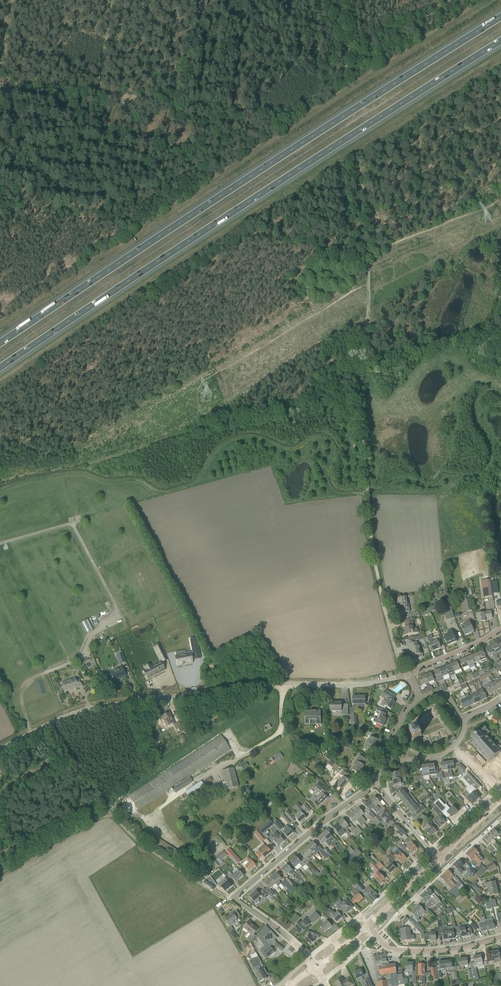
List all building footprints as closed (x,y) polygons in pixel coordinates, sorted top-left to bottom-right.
[(481,581),(483,598),(492,597),(490,580),(481,581)] [(469,595),(464,596),(465,599),(463,600),(466,612),(472,610),(470,598),(469,596),(470,596),(469,595)] [(403,609),(402,609),(403,613),(410,611),(407,597),(398,599),(400,607),(403,606),(403,609)] [(443,609),(446,620),(454,618),(451,607),(443,609)] [(482,613),(477,614),(478,622),(485,621),(485,618),(488,617),(488,619),(492,618),(491,611),(482,613)] [(407,627),(405,627),(406,632),(403,632),(404,636),(413,634),(419,632),(418,629),(412,630),(412,627),(413,627),(411,619),(405,620),(405,624),(407,624),(407,627)] [(466,624),(461,627),(465,635),(472,632),(471,630),(473,629),(470,621),(466,623),(466,624)] [(456,641),(454,637),(452,630),(448,631),(448,633),(449,635),(444,637),(444,638),(445,640),(447,645),(456,641)] [(438,642),(441,641),(440,637),(439,636),(433,638),(431,635),(427,637),(429,644),(431,647),(432,651),(440,648),(438,642)] [(197,641),(191,642),(193,653),(199,652),(197,641)] [(409,644),(410,649),(412,649),(413,656),(415,656),(416,656),(417,658),(423,657),(422,654),(421,654),(420,649),(419,646),(418,642),(409,644)] [(496,643),(491,647),(496,653),(500,650),(496,643)] [(159,647),(155,649),(161,661),(165,659),(159,647)] [(496,653),(491,647),(486,650),(490,657),(493,655),(494,657),(495,657),(496,659),(498,657),(497,656),(496,653)] [(116,656),(120,665),(126,662),(121,651),(116,653),(117,655),(116,656)] [(477,654),(480,661),(481,663),(487,661),(483,651),(477,654)] [(180,656),(175,657),(177,665),(182,664),(183,664),(184,664),(185,664),(192,662),(191,654),(185,655),(180,656)] [(477,654),(471,656),(474,663),(480,661),(477,654)] [(469,666),(468,666),(470,669),(475,666),(474,663),(471,656),(466,659),(469,666)] [(463,668),(468,666),(469,666),(466,659),(460,661),(462,666),(463,668)] [(457,662),(451,665),(454,672),(460,669),(457,662)] [(161,663),(143,672),(145,675),(144,675),(145,676),(147,679),(165,670),(161,663)] [(451,665),(445,667),(448,674),(454,672),(451,665)] [(445,667),(440,670),(443,677),(448,674),(445,667)] [(110,673),(111,677),(113,682),(125,677),(122,668),(110,673)] [(443,677),(440,670),(434,672),(437,679),(443,677)] [(431,673),(425,676),(428,683),(434,680),(433,678),(431,673)] [(428,683),(425,676),(419,678),(421,681),(420,681),(421,682),(422,685),(426,684),(427,687),(424,688),(425,693),(431,691),(429,686),(428,683)] [(459,683),(460,686),(466,682),(464,677),(458,681),(459,683)] [(62,683),(63,686),(65,691),(71,689),(71,690),(82,685),(80,679),(76,680),(75,678),(62,683)] [(492,681),(489,683),(495,692),(500,688),(496,682),(493,684),(492,681)] [(495,692),(489,683),(484,686),(485,689),(487,691),(489,695),(495,692)] [(448,690),(447,688),(446,685),(442,686),(443,688),(439,689),(440,692),(445,693),(445,692),(448,690)] [(452,691),(452,692),(454,695),(462,690),(461,686),(455,689),(452,691)] [(385,706),(391,709),(395,702),(392,701),(395,696),(385,690),(381,696),(388,700),(387,702),(383,700),(380,705),(384,707),(385,706)] [(479,690),(477,691),(481,701),(487,698),(483,691),(480,692),(479,690)] [(477,694),(472,696),(475,703),(481,701),(477,691),(476,692),(477,694)] [(468,694),(465,696),(470,706),(475,703),(472,696),(469,697),(468,694)] [(361,697),(353,697),(353,704),(354,704),(354,708),(359,708),(362,710),(365,704),(365,703),(367,699),(365,698),(365,697),(363,697),(362,696),(361,697)] [(470,706),(465,696),(459,699),(462,705),(462,706),(464,709),(470,706)] [(341,715),(345,715),(348,715),(348,704),(345,704),(345,707),(341,707),(341,702),(331,702),(331,707),(330,711),(341,711),(341,715)] [(376,723),(383,726),(386,719),(384,718),(386,714),(385,714),(387,711),(377,707),(375,711),(379,714),(377,719),(374,718),(373,721),(377,723),(376,723)] [(305,725),(320,725),(320,711),(305,711),(305,725)] [(162,716),(164,721),(166,726),(174,722),(170,712),(162,716)] [(422,735),(421,733),(419,729),(418,726),(417,726),(417,725),(414,726),(415,728),(409,730),(413,739),(422,735)] [(500,747),(499,745),(496,747),(493,744),(493,743),(489,739),(487,737),(488,736),(487,735),(490,732),(484,726),(478,731),(477,731),(470,737),(471,737),(468,740),(471,745),(472,744),(474,746),(473,746),(473,747),(474,746),(477,750),(476,750),(477,751),(480,754),(481,755),(481,754),(485,758),(484,758),(484,759),(485,758),(489,762),(500,752),(499,750),(500,748),(500,746),(500,747)] [(129,796),(138,810),(172,788),(176,793),(190,784),(189,782),(192,780),(189,776),(230,749),(221,736),(129,796)] [(364,749),(369,751),(370,749),(374,750),(375,747),(374,747),(377,740),(371,737),(369,742),(367,741),(364,749)] [(264,762),(267,767),(282,758),(279,752),(264,762)] [(355,765),(352,770),(359,774),(364,766),(361,764),(362,762),(364,763),(366,759),(361,757),(359,755),(354,764),(355,765)] [(434,764),(428,765),(429,775),(437,774),(437,775),(439,775),(438,767),(435,767),(434,764)] [(429,775),(428,765),(422,766),(422,769),(419,769),(420,776),(429,775)] [(222,771),(226,790),(238,787),(233,768),(222,771)] [(334,783),(338,787),(342,790),(349,781),(345,778),(348,775),(343,771),(340,774),(341,775),(334,783)] [(470,795),(466,798),(472,805),(480,797),(474,791),(470,787),(477,781),(469,773),(457,784),(465,792),(466,791),(470,795)] [(210,777),(203,781),(206,785),(212,781),(210,777)] [(395,786),(396,790),(401,788),(404,786),(402,778),(400,778),(393,780),(393,783),(392,783),(393,786),(395,786)] [(185,792),(189,799),(205,788),(201,781),(185,792)] [(314,797),(311,801),(314,803),(317,807),(320,804),(321,804),(327,798),(325,796),(329,791),(319,782),(313,788),(317,792),(313,796),(314,797)] [(397,795),(401,800),(407,795),(403,790),(401,788),(396,790),(395,791),(398,794),(397,795)] [(401,800),(405,804),(411,799),(411,800),(413,798),(409,793),(407,795),(401,800)] [(446,793),(443,796),(449,802),(452,798),(446,793)] [(375,797),(370,801),(378,811),(380,813),(381,812),(385,809),(383,806),(380,809),(377,806),(380,803),(375,797)] [(405,804),(409,809),(417,802),(415,800),(413,802),(411,800),(411,799),(405,804)] [(437,801),(434,804),(447,818),(450,815),(452,818),(458,812),(453,807),(450,809),(446,804),(445,805),(439,799),(437,801)] [(378,811),(370,801),(365,805),(368,809),(370,811),(373,809),(376,813),(378,811)] [(417,802),(409,809),(413,814),(415,812),(418,815),(425,809),(423,806),(422,805),(420,805),(417,802)] [(299,813),(295,817),(300,823),(301,823),(303,822),(303,821),(306,818),(304,816),(307,813),(308,813),(311,810),(305,804),(302,807),(303,807),(302,808),(300,806),(296,809),(299,813)] [(359,808),(354,813),(363,824),(366,821),(361,816),(364,814),(359,808)] [(288,811),(285,813),(292,822),(293,823),(296,820),(288,811)] [(383,815),(382,816),(385,819),(382,821),(386,826),(388,824),(393,820),(390,817),(391,816),(387,812),(383,815)] [(292,822),(285,813),(284,814),(284,815),(282,816),(289,825),(292,822)] [(363,824),(354,813),(349,816),(353,820),(354,822),(356,820),(361,826),(363,824)] [(435,818),(437,820),(435,823),(436,825),(440,829),(446,823),(443,819),(439,815),(435,818)] [(372,823),(374,825),(376,823),(378,825),(382,821),(378,816),(371,821),(372,823)] [(284,828),(278,821),(276,820),(274,819),(271,822),(274,825),(279,831),(280,832),(280,831),(281,831),(282,832),(283,833),(284,834),(287,838),(294,833),(290,829),(287,825),(284,828)] [(274,825),(271,822),(270,820),(259,830),(262,834),(274,825)] [(343,820),(338,824),(347,834),(348,835),(350,833),(347,830),(350,828),(343,820)] [(427,827),(425,830),(431,837),(437,831),(429,823),(426,826),(427,827)] [(347,834),(338,824),(333,828),(337,831),(341,836),(343,834),(345,836),(347,834)] [(391,828),(400,839),(406,834),(403,830),(402,831),(398,826),(397,825),(395,826),(395,825),(391,828)] [(496,827),(489,834),(494,839),(500,833),(496,827)] [(254,833),(262,843),(266,839),(258,830),(254,833)] [(282,834),(280,832),(279,831),(274,836),(271,838),(274,840),(274,841),(278,846),(284,841),(280,836),(282,834)] [(327,831),(322,835),(331,846),(333,844),(331,841),(334,839),(331,836),(332,836),(327,831)] [(494,839),(489,834),(482,840),(487,846),(494,839)] [(331,846),(322,835),(318,839),(321,843),(322,844),(325,842),(329,847),(331,846)] [(308,847),(307,848),(314,856),(315,856),(317,854),(318,852),(320,850),(317,848),(318,848),(317,846),(313,843),(310,846),(309,845),(307,847),(308,847)] [(407,848),(409,850),(412,854),(417,849),(412,843),(409,846),(407,848)] [(255,854),(259,858),(263,855),(265,857),(271,852),(268,848),(264,844),(262,846),(258,850),(259,851),(255,854)] [(399,846),(405,853),(408,851),(401,844),(399,846)] [(484,860),(479,854),(479,853),(477,851),(474,847),(470,851),(481,863),(484,860)] [(225,852),(236,865),(241,861),(230,848),(225,852)] [(314,856),(307,848),(301,853),(304,857),(305,859),(305,858),(308,861),(310,859),(314,856)] [(324,851),(329,857),(329,858),(332,855),(325,848),(323,850),(324,851)] [(354,852),(351,854),(355,859),(362,853),(361,853),(357,849),(354,852)] [(393,861),(396,858),(401,864),(407,859),(402,853),(398,849),(393,854),(390,851),(387,854),(393,861)] [(218,856),(222,860),(227,856),(225,853),(223,851),(218,856)] [(481,863),(470,851),(466,855),(471,861),(473,859),(479,865),(481,863)] [(351,854),(345,860),(349,865),(355,859),(351,854)] [(245,866),(246,867),(249,871),(256,865),(250,858),(249,859),(247,857),(245,859),(249,863),(245,866)] [(306,865),(302,861),(301,862),(296,857),(290,862),(294,866),(295,867),(299,864),(303,868),(306,865)] [(467,869),(464,866),(459,860),(453,866),(456,869),(454,871),(459,876),(461,874),(462,875),(465,871),(467,869)] [(384,866),(383,867),(390,874),(396,869),(389,861),(387,863),(384,866)] [(306,865),(314,874),(317,871),(309,862),(306,865)] [(371,866),(377,873),(380,870),(376,865),(374,863),(371,866)] [(486,867),(489,873),(497,868),(493,863),(486,867)] [(287,865),(281,870),(285,874),(286,875),(289,872),(292,876),(293,876),(294,877),(297,880),(300,878),(301,878),(297,873),(295,874),(291,868),(287,865)] [(480,877),(487,870),(485,867),(478,874),(480,877)] [(232,871),(229,874),(231,877),(233,879),(236,882),(244,876),(240,872),(239,870),(237,868),(232,872),(232,871)] [(476,874),(471,868),(467,871),(473,877),(476,874)] [(448,871),(444,874),(458,889),(461,885),(460,884),(454,877),(452,874),(448,871)] [(372,879),(375,882),(376,881),(379,884),(380,883),(381,884),(382,882),(385,879),(381,874),(380,874),(379,872),(372,879)] [(277,873),(271,878),(278,887),(281,884),(279,881),(282,879),(277,873)] [(458,889),(444,874),(441,878),(446,884),(458,897),(462,893),(458,889)] [(210,876),(203,882),(214,889),(216,885),(213,881),(211,883),(210,882),(212,879),(210,876)] [(285,879),(291,886),(294,883),(288,876),(285,879)] [(218,884),(221,888),(222,887),(225,891),(232,886),(228,882),(225,878),(218,884)] [(278,887),(271,878),(265,883),(270,889),(273,887),(276,890),(278,887)] [(282,882),(291,893),(295,890),(285,879),(282,882)] [(486,884),(488,890),(497,888),(495,881),(494,882),(492,882),(486,884)] [(355,885),(350,891),(355,896),(353,898),(353,899),(351,901),(354,904),(356,902),(358,903),(363,898),(359,893),(358,894),(355,890),(357,887),(355,885)] [(377,895),(374,892),(373,892),(368,886),(364,890),(361,885),(358,888),(367,898),(368,898),(373,903),(378,899),(375,896),(377,895)] [(250,897),(256,904),(259,902),(259,900),(258,898),(260,896),(261,897),(264,894),(267,898),(270,895),(264,888),(258,893),(256,891),(250,897)] [(497,888),(488,890),(486,891),(487,893),(489,893),(490,896),(498,894),(497,888)] [(429,889),(425,892),(430,898),(430,899),(432,901),(434,903),(435,904),(437,902),(438,904),(440,902),(437,898),(436,897),(439,895),(439,896),(440,896),(434,889),(434,890),(432,892),(429,889)] [(424,892),(420,896),(424,900),(428,905),(430,903),(432,906),(435,904),(434,903),(432,901),(430,899),(430,898),(425,892),(424,892)] [(483,902),(477,896),(474,899),(479,905),(483,902)] [(351,909),(353,908),(346,900),(343,903),(340,900),(335,904),(339,910),(342,908),(347,913),(348,911),(349,912),(351,910),(351,909)] [(437,902),(435,904),(436,906),(442,912),(447,908),(445,906),(444,907),(442,904),(440,902),(438,904),(437,902)] [(419,905),(415,909),(421,915),(423,913),(426,915),(430,911),(428,910),(425,907),(422,909),(419,905)] [(342,918),(342,917),(337,912),(335,914),(330,909),(325,913),(329,917),(331,916),(336,922),(340,919),(340,920),(342,918)] [(414,916),(412,919),(416,923),(417,923),(420,920),(419,918),(421,915),(415,909),(411,913),(414,916)] [(230,916),(226,920),(230,926),(234,924),(237,927),(240,925),(236,919),(240,916),(237,911),(233,913),(230,916)] [(316,911),(309,918),(313,923),(320,916),(316,911)] [(447,927),(447,929),(449,940),(452,940),(451,939),(455,939),(454,933),(457,933),(456,927),(455,923),(454,923),(453,917),(451,917),(452,923),(451,923),(452,926),(447,927)] [(305,928),(310,923),(306,918),(300,923),(299,922),(295,926),(297,929),(296,930),(300,934),(306,929),(305,928)] [(485,920),(485,922),(486,922),(488,930),(495,929),(494,924),(493,922),(492,918),(485,920)] [(416,923),(412,919),(409,921),(409,920),(405,924),(406,928),(401,929),(403,941),(411,940),(410,935),(409,930),(413,929),(415,927),(420,933),(423,930),(417,923),(416,923)] [(481,922),(477,926),(478,926),(477,926),(480,929),(481,932),(488,931),(488,930),(486,922),(485,922),(485,920),(481,921),(481,922)] [(321,928),(319,929),(322,933),(324,931),(325,932),(332,926),(327,921),(320,927),(321,928)] [(258,929),(255,926),(254,926),(249,922),(246,925),(244,927),(251,934),(247,939),(251,942),(256,936),(254,934),(255,933),(258,929)] [(470,925),(476,931),(478,929),(473,923),(470,925)] [(472,930),(468,926),(465,927),(461,928),(460,924),(458,925),(458,926),(456,927),(457,933),(457,934),(460,933),(461,937),(465,936),(465,937),(470,936),(470,935),(472,934),(471,931),(472,930)] [(438,927),(438,929),(439,935),(442,935),(443,940),(446,940),(446,941),(449,940),(447,929),(442,929),(441,927),(438,927)] [(439,935),(438,929),(433,930),(433,932),(430,932),(430,934),(424,934),(425,938),(426,941),(430,941),(430,942),(433,942),(433,941),(436,941),(436,935),(439,935)] [(265,940),(269,945),(263,950),(267,957),(270,954),(271,955),(275,952),(274,951),(278,948),(282,951),(284,949),(278,944),(277,944),(274,940),(277,938),(271,931),(262,937),(265,940)] [(305,940),(310,945),(315,941),(314,940),(317,938),(318,938),(319,935),(311,932),(310,935),(305,940)] [(486,955),(488,962),(493,961),(494,963),(500,962),(500,960),(500,958),(500,955),(499,950),(491,952),(491,953),(486,955)] [(483,965),(482,960),(481,955),(473,957),(474,962),(475,964),(475,967),(483,965)] [(255,958),(250,961),(254,968),(255,968),(257,972),(255,973),(257,977),(256,977),(257,979),(258,978),(259,981),(260,981),(260,982),(264,980),(267,978),(266,978),(266,977),(265,976),(268,974),(264,968),(262,970),(261,970),(259,967),(263,965),(258,957),(255,958)] [(458,967),(459,970),(464,970),(463,966),(468,965),(467,958),(459,959),(460,966),(458,967)] [(390,974),(397,973),(396,969),(395,964),(388,965),(387,961),(375,963),(375,964),(374,964),(377,982),(377,985),(392,985),(391,984),(392,984),(390,974)] [(447,973),(445,961),(439,962),(440,965),(436,965),(438,979),(442,978),(441,973),(447,973)] [(418,975),(417,975),(417,982),(424,982),(424,976),(425,976),(425,975),(432,975),(433,980),(437,979),(438,979),(436,967),(435,968),(431,968),(432,973),(425,974),(425,964),(418,964),(418,969),(418,975)] [(354,972),(356,979),(360,977),(361,982),(365,980),(363,974),(361,969),(354,972)] [(354,985),(349,977),(343,981),(342,979),(335,983),(336,985),(351,985),(354,985)]
